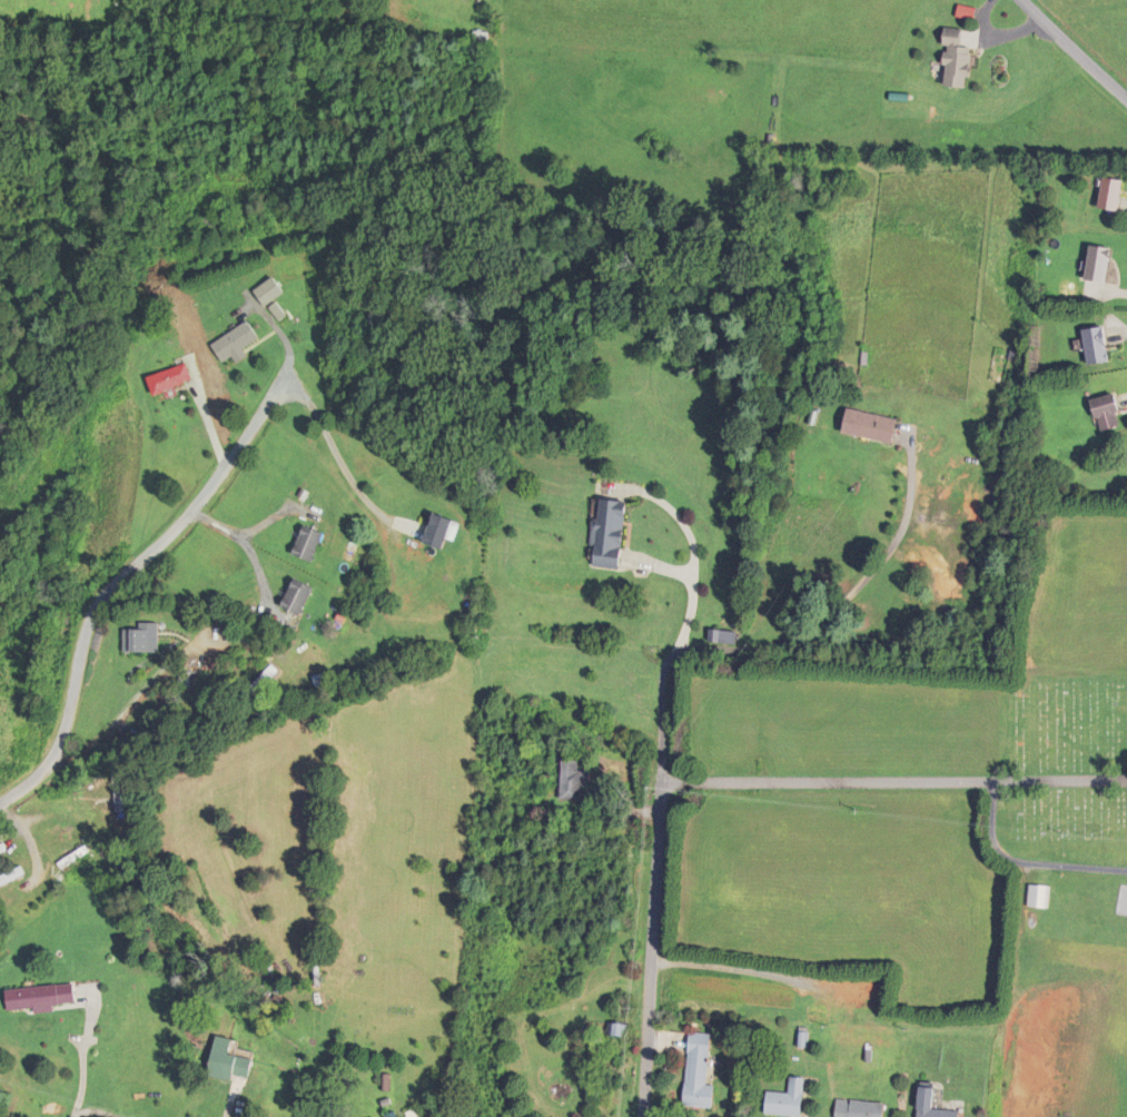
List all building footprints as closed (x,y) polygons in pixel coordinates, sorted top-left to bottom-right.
[(947,90),(971,91),(973,50),(964,50),(964,32),(949,32),(947,90)] [(1123,180),(1103,179),(1102,210),(1122,211),(1123,180)] [(1110,283),(1114,248),(1092,246),(1088,280),(1110,283)] [(286,292),(276,277),(256,291),(267,306),(286,292)] [(239,363),(250,356),(246,351),(262,339),(249,321),(214,347),(226,363),(234,357),(239,363)] [(1111,363),(1107,328),(1086,330),(1090,366),(1111,363)] [(149,380),(156,397),(195,379),(187,362),(149,380)] [(1097,430),(1120,430),(1120,398),(1097,398),(1097,430)] [(895,444),(900,419),(851,409),(846,434),(895,444)] [(599,499),(590,566),(623,570),(631,503),(599,499)] [(458,521),(438,513),(427,544),(447,551),(458,521)] [(295,555),(314,563),(326,534),(307,526),(295,555)] [(316,590),(298,580),(283,606),(301,617),(316,590)] [(160,653),(160,624),(141,624),(141,629),(127,629),(127,653),(160,653)] [(712,643),(738,645),(740,633),(714,630),(712,643)] [(280,672),(274,666),(242,698),(248,704),(280,672)] [(570,802),(582,802),(582,763),(570,763),(570,802)] [(67,831),(64,824),(38,833),(41,840),(67,831)] [(58,863),(61,869),(89,854),(87,848),(58,863)] [(22,868),(0,879),(0,888),(26,875),(22,868)] [(1049,908),(1049,887),(1030,887),(1030,908),(1049,908)] [(8,1013),(77,1009),(76,986),(7,990),(8,1013)] [(708,1086),(712,1036),(691,1034),(685,1107),(714,1110),(716,1087),(708,1086)] [(236,1040),(218,1037),(211,1076),(251,1083),(255,1059),(233,1056),(236,1040)] [(798,1116),(804,1116),(805,1079),(791,1079),(791,1094),(768,1093),(767,1116),(798,1116)] [(960,1113),(935,1111),(936,1089),(921,1088),(918,1116),(960,1116),(960,1113)] [(886,1104),(839,1100),(837,1116),(885,1116),(886,1104)]
